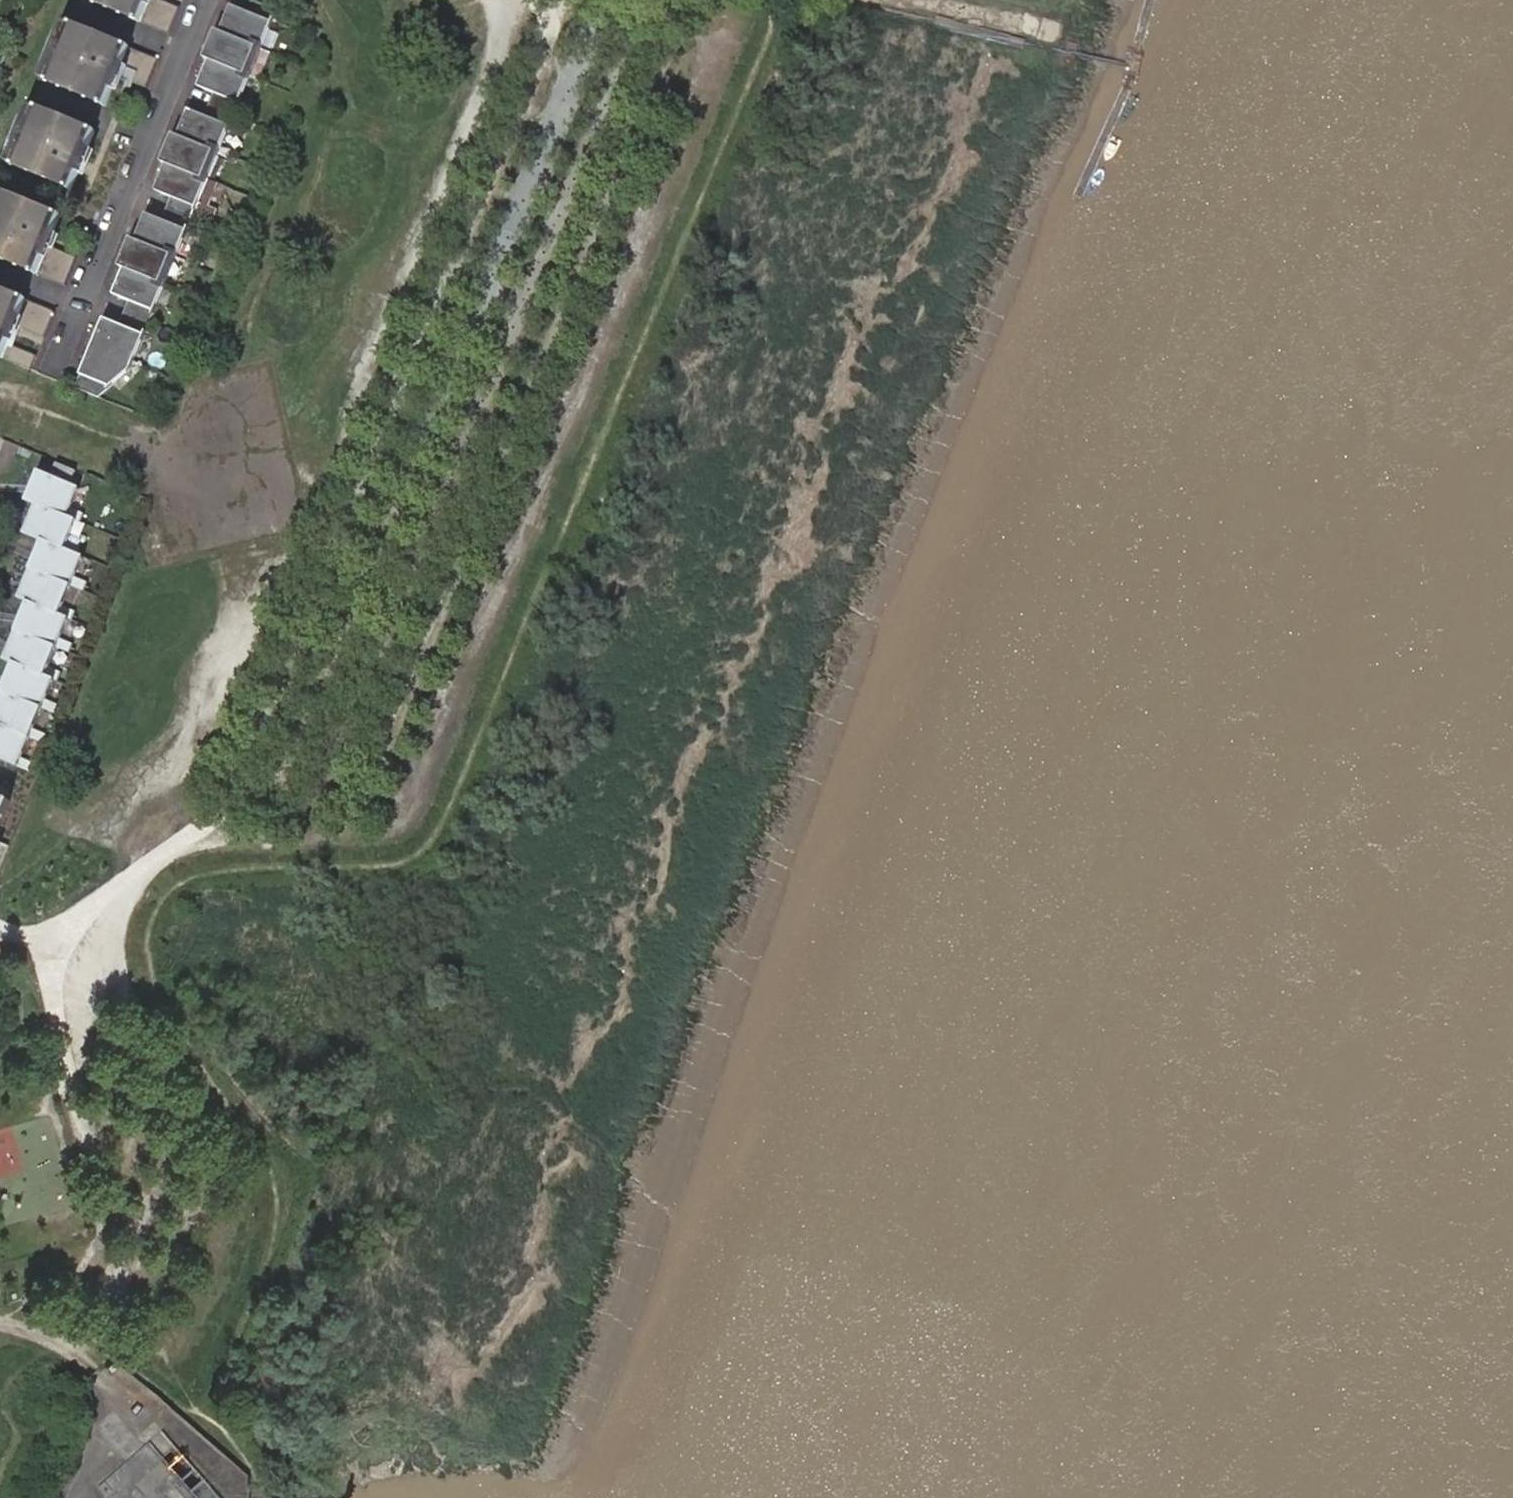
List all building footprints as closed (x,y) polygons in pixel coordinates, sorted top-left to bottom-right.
[(165,33),(176,7),(160,0),(85,0),(165,33)] [(208,104),(232,113),(247,76),(242,74),(253,46),(258,49),(274,10),(253,1),(250,0),(249,0),(245,13),(235,8),(231,18),(225,16),(218,33),(214,31),(206,49),(211,51),(207,60),(200,77),(205,79),(201,89),(212,93),(208,104)] [(229,6),(225,16),(231,18),(235,8),(229,6)] [(151,57),(65,22),(59,38),(48,65),(41,80),(103,105),(115,75),(139,85),(151,57)] [(51,35),(40,62),(48,65),(59,38),(51,35)] [(206,49),(202,58),(207,60),(211,51),(206,49)] [(155,59),(151,57),(139,85),(143,86),(155,59)] [(200,77),(196,87),(201,89),(205,79),(200,77)] [(165,208),(189,218),(204,180),(199,178),(210,151),(216,153),(232,113),(208,104),(202,116),(191,113),(187,122),(182,120),(176,137),(171,134),(163,152),(168,154),(164,165),(157,181),(162,183),(158,193),(169,197),(165,208)] [(13,149),(7,164),(68,189),(92,131),(31,106),(24,121),(13,149)] [(187,110),(182,120),(187,122),(191,113),(187,110)] [(13,149),(24,121),(17,119),(6,146),(13,149)] [(163,152),(160,162),(164,165),(168,154),(163,152)] [(157,181),(153,191),(158,193),(162,183),(157,181)] [(0,194),(0,260),(58,283),(69,255),(45,246),(57,217),(0,194)] [(127,301),(122,312),(146,322),(162,284),(156,282),(167,254),(173,257),(189,218),(165,208),(160,221),(149,216),(144,226),(140,224),(133,241),(128,239),(121,257),(125,259),(121,268),(115,285),(119,287),(115,296),(127,301)] [(144,214),(140,224),(144,226),(149,216),(144,214)] [(73,257),(69,255),(58,283),(62,285),(73,257)] [(121,257),(117,267),(121,268),(125,259),(121,257)] [(115,285),(111,295),(115,296),(119,287),(115,285)] [(2,359),(23,367),(29,353),(5,344),(13,325),(41,337),(52,310),(0,289),(0,358),(2,359)] [(73,387),(95,397),(129,365),(130,361),(146,322),(122,312),(117,324),(106,320),(102,329),(97,327),(82,364),(87,366),(83,376),(78,374),(73,387)] [(101,318),(97,327),(102,329),(106,320),(101,318)] [(29,353),(23,367),(27,369),(33,356),(29,353)] [(82,364),(78,374),(83,376),(87,366),(82,364)] [(39,472),(26,503),(36,506),(24,535),(42,542),(19,599),(29,603),(5,660),(13,664),(0,697),(0,760),(20,768),(56,680),(45,675),(68,618),(60,614),(84,557),(66,549),(78,520),(69,516),(80,489),(39,472)] [(10,801),(0,797),(0,826),(10,801)] [(176,1411),(98,1493),(104,1497),(236,1497),(252,1482),(176,1411)]
